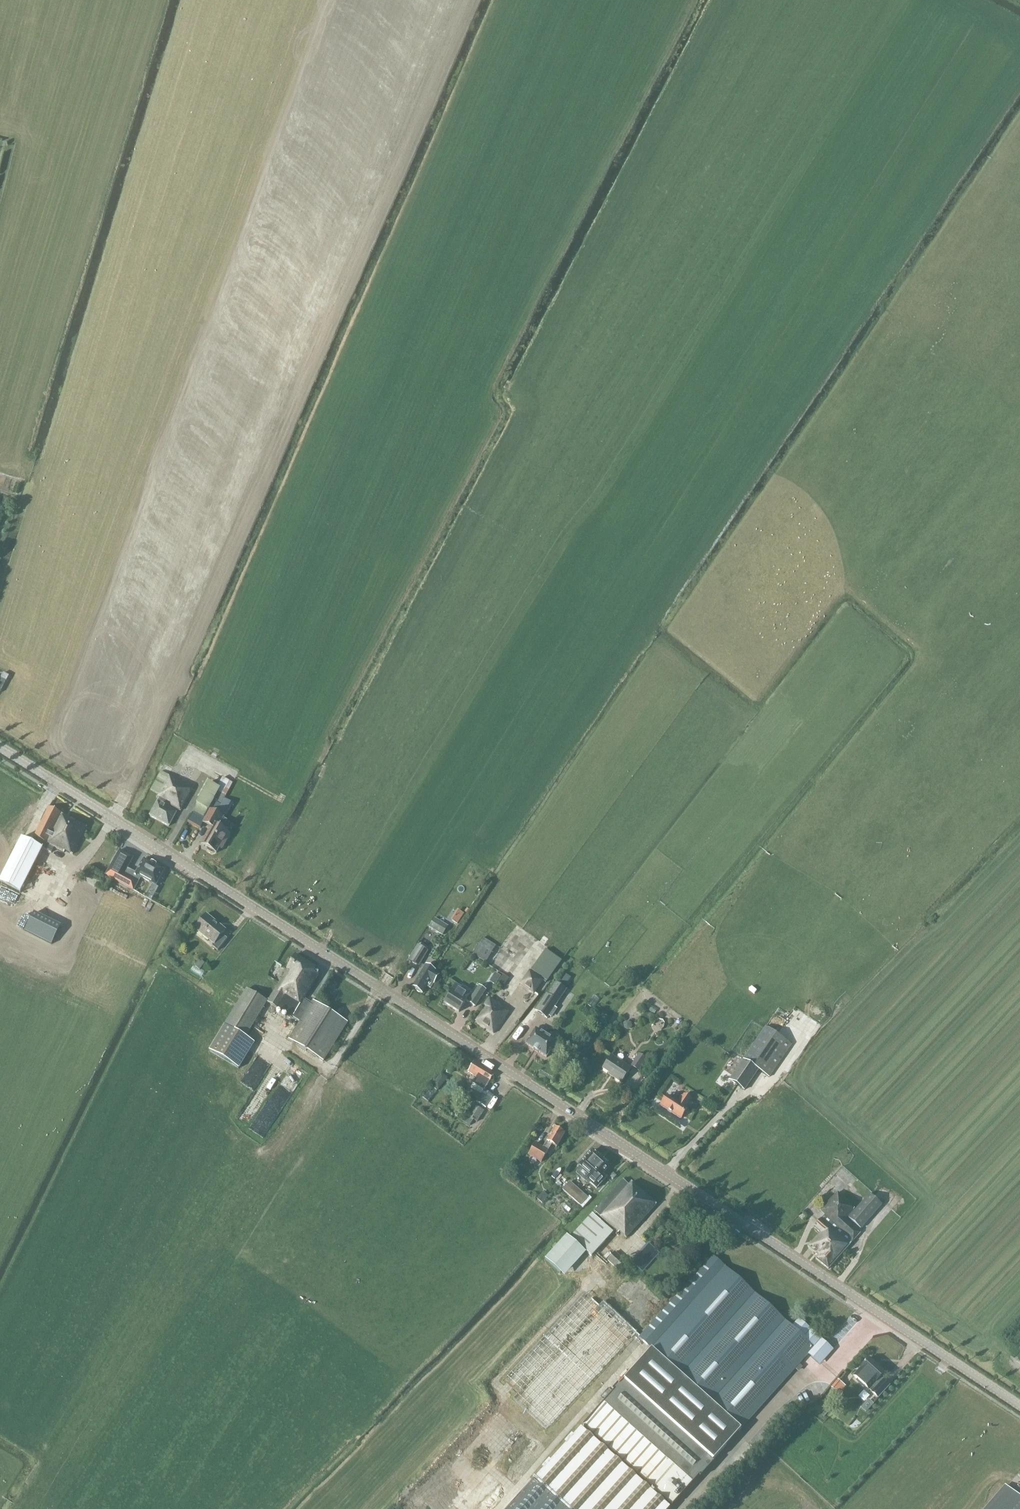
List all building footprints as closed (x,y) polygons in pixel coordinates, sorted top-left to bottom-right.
[(180,812),(192,791),(185,787),(186,785),(168,775),(172,769),(165,764),(150,790),(158,794),(155,798),(158,800),(149,816),(169,827),(177,812),(169,807),(170,806),(180,812)] [(204,818),(207,811),(208,811),(214,801),(221,806),(233,783),(223,777),(223,778),(214,773),(209,783),(208,782),(196,804),(196,805),(193,812),(204,818)] [(73,855),(86,827),(63,815),(63,814),(48,807),(31,842),(42,848),(51,853),(54,848),(64,853),(64,851),(73,855)] [(210,810),(203,823),(211,827),(202,845),(208,848),(209,851),(213,853),(215,852),(217,853),(220,848),(222,849),(231,833),(218,827),(223,817),(210,810)] [(42,848),(31,842),(21,837),(0,879),(0,883),(20,893),(42,848)] [(138,847),(122,838),(111,859),(112,860),(104,877),(111,880),(112,879),(134,891),(138,882),(116,870),(119,863),(128,868),(138,847)] [(134,874),(156,885),(156,886),(157,885),(164,870),(165,870),(165,869),(164,869),(156,865),(156,864),(155,864),(152,863),(153,862),(152,862),(151,862),(143,858),(142,857),(142,858),(134,874)] [(159,904),(165,907),(170,899),(163,896),(159,904)] [(456,922),(463,912),(457,908),(450,918),(456,922)] [(35,913),(26,931),(52,945),(59,932),(62,927),(35,913)] [(206,915),(194,929),(213,945),(212,946),(218,951),(228,938),(222,934),(225,930),(206,915)] [(443,935),(449,926),(435,917),(429,927),(443,935)] [(486,963),(497,946),(483,937),(472,954),(486,963)] [(513,942),(506,952),(515,958),(522,949),(513,942)] [(407,961),(416,966),(425,950),(416,945),(407,961)] [(324,1061),(348,1023),(312,1000),(310,1004),(304,999),(318,976),(312,973),(315,967),(295,954),(274,989),(275,990),(267,1003),(292,1018),(292,1017),(299,1021),(288,1039),(324,1061)] [(273,961),(268,973),(277,977),(282,965),(273,961)] [(438,974),(428,968),(425,966),(419,974),(411,987),(422,994),(426,987),(430,989),(434,982),(438,974)] [(381,970),(377,978),(383,981),(387,973),(381,970)] [(534,994),(544,981),(529,971),(520,985),(534,994)] [(502,984),(508,977),(503,973),(497,980),(502,984)] [(535,1011),(547,1019),(549,1016),(551,1018),(557,1009),(555,1007),(567,989),(556,982),(548,995),(546,994),(535,1011)] [(473,995),(468,992),(456,985),(445,1003),(459,1012),(467,1001),(468,1002),(468,1003),(476,1008),(483,996),(486,990),(479,986),(473,995)] [(224,1025),(246,1037),(267,1002),(246,989),(224,1025)] [(593,1006),(599,997),(593,993),(586,1002),(593,1006)] [(483,1005),(485,1006),(476,1021),(493,1034),(509,1011),(489,998),(483,1005)] [(255,1042),(246,1037),(224,1025),(209,1051),(239,1068),(255,1042)] [(743,1060),(758,1070),(769,1077),(792,1044),(766,1026),(743,1060)] [(782,1026),(778,1031),(786,1036),(789,1032),(782,1026)] [(535,1029),(525,1045),(546,1058),(556,1042),(535,1029)] [(732,1050),(726,1061),(733,1065),(740,1055),(732,1050)] [(631,1066),(639,1072),(647,1059),(639,1054),(631,1066)] [(621,1084),(631,1068),(612,1056),(603,1069),(613,1076),(612,1077),(621,1084)] [(744,1090),(758,1070),(743,1060),(729,1080),(744,1090)] [(444,1069),(451,1073),(455,1065),(449,1062),(444,1069)] [(493,1075),(474,1062),(468,1072),(476,1077),(472,1083),(483,1090),(476,1102),(486,1108),(494,1096),(485,1090),(493,1075)] [(422,1097),(429,1102),(438,1090),(432,1085),(422,1097)] [(668,1096),(661,1106),(681,1119),(688,1109),(686,1108),(691,1100),(684,1095),(683,1097),(681,1097),(680,1100),(680,1101),(679,1103),(668,1096)] [(467,1116),(474,1120),(477,1122),(484,1111),(476,1106),(474,1105),(467,1116)] [(467,1116),(463,1122),(472,1128),(476,1122),(467,1116)] [(541,1162),(549,1149),(550,1147),(552,1144),(557,1147),(565,1133),(554,1126),(547,1141),(544,1146),(536,1141),(528,1154),(541,1162)] [(577,1141),(547,1173),(557,1182),(587,1150),(577,1141)] [(604,1177),(601,1173),(608,1165),(591,1150),(578,1164),(592,1176),(588,1181),(595,1187),(604,1177)] [(595,1211),(607,1221),(626,1238),(657,1205),(632,1182),(631,1182),(629,1185),(623,1180),(614,1190),(595,1211)] [(588,1198),(570,1182),(563,1189),(570,1195),(582,1205),(588,1198)] [(846,1219),(855,1210),(849,1204),(850,1203),(837,1192),(820,1211),(824,1215),(813,1227),(821,1234),(808,1246),(808,1248),(817,1256),(815,1259),(829,1270),(861,1232),(846,1219)] [(861,1229),(882,1205),(870,1194),(848,1218),(861,1229)] [(614,1233),(604,1224),(592,1214),(570,1237),(592,1257),(614,1233)] [(565,1277),(586,1253),(566,1235),(558,1244),(555,1242),(550,1248),(553,1250),(545,1259),(565,1277)] [(619,1271),(627,1263),(615,1252),(608,1260),(619,1271)] [(583,1425),(637,1473),(673,1505),(699,1476),(700,1478),(714,1462),(713,1461),(728,1444),(729,1445),(742,1430),(741,1429),(744,1426),(777,1389),(808,1355),(819,1364),(831,1350),(799,1321),(793,1327),(712,1255),(680,1292),(639,1338),(651,1350),(649,1351),(648,1350),(637,1362),(638,1364),(619,1385),(618,1384),(612,1390),(613,1391),(583,1425)] [(634,1271),(600,1306),(599,1307),(585,1293),(502,1381),(517,1395),(514,1398),(545,1427),(593,1376),(665,1300),(634,1271)] [(869,1391),(876,1397),(878,1399),(889,1386),(880,1378),(885,1372),(870,1358),(853,1376),(869,1391)] [(841,1378),(834,1382),(839,1389),(845,1385),(841,1378)] [(540,1473),(535,1478),(570,1508),(669,1508),(670,1508),(581,1427),(573,1436),(572,1435),(565,1443),(566,1444),(550,1461),(549,1460),(542,1468),(543,1469),(540,1473)] [(534,1480),(526,1489),(524,1488),(517,1496),(519,1497),(508,1508),(566,1508),(534,1480)] [(1005,1484),(984,1508),(1019,1508),(1019,1497),(1005,1484)]
